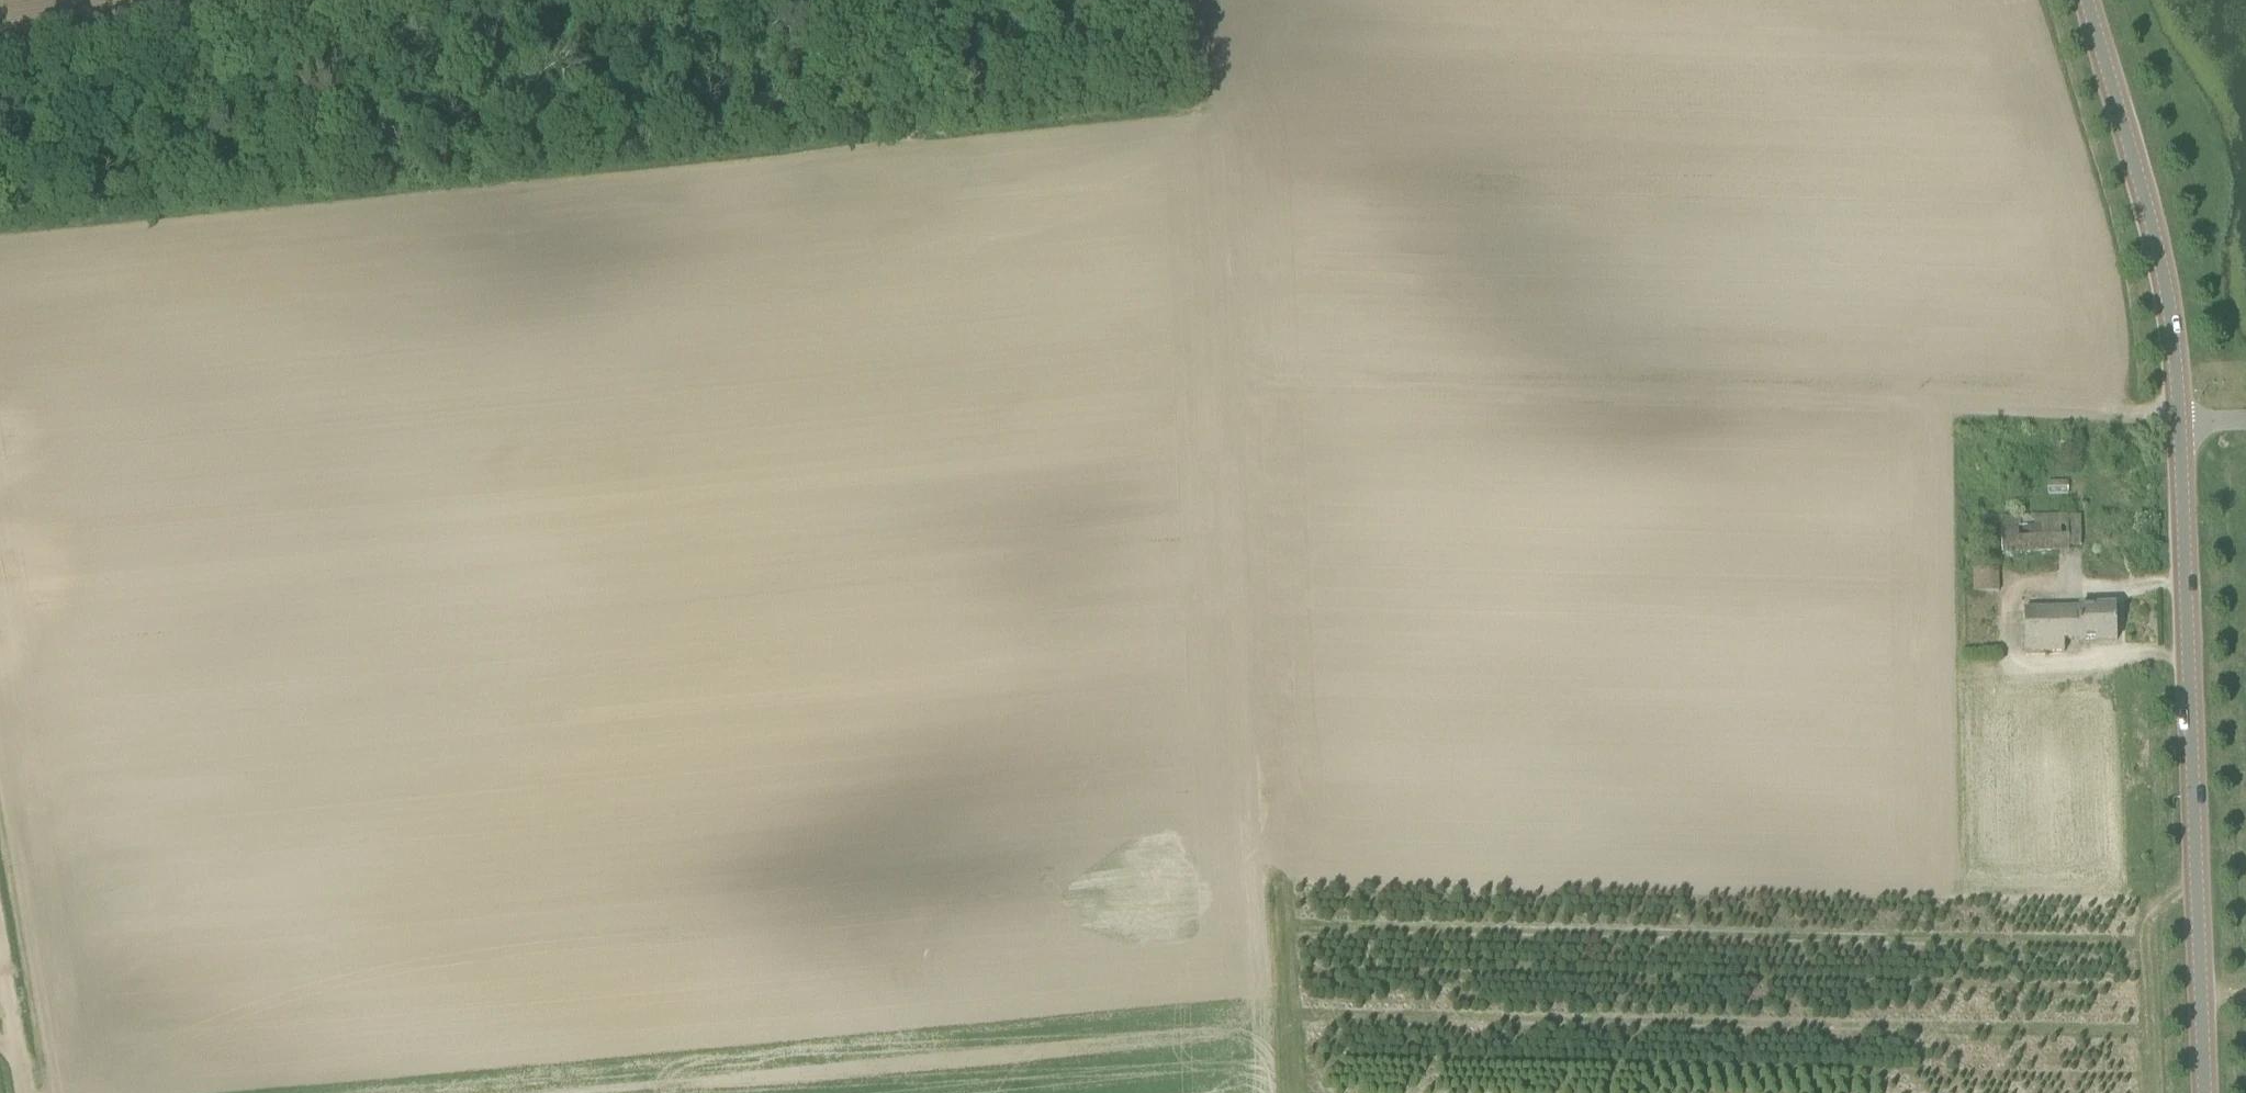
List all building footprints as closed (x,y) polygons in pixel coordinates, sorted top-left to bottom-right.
[(2070,552),(2070,547),(2069,515),(2002,517),(2003,554),(2070,552)] [(1984,590),(2000,590),(1999,572),(1984,573),(1984,590)] [(2118,641),(2117,608),(2080,609),(2080,610),(2025,611),(2026,654),(2065,653),(2065,641),(2081,640),(2081,642),(2118,641)]
